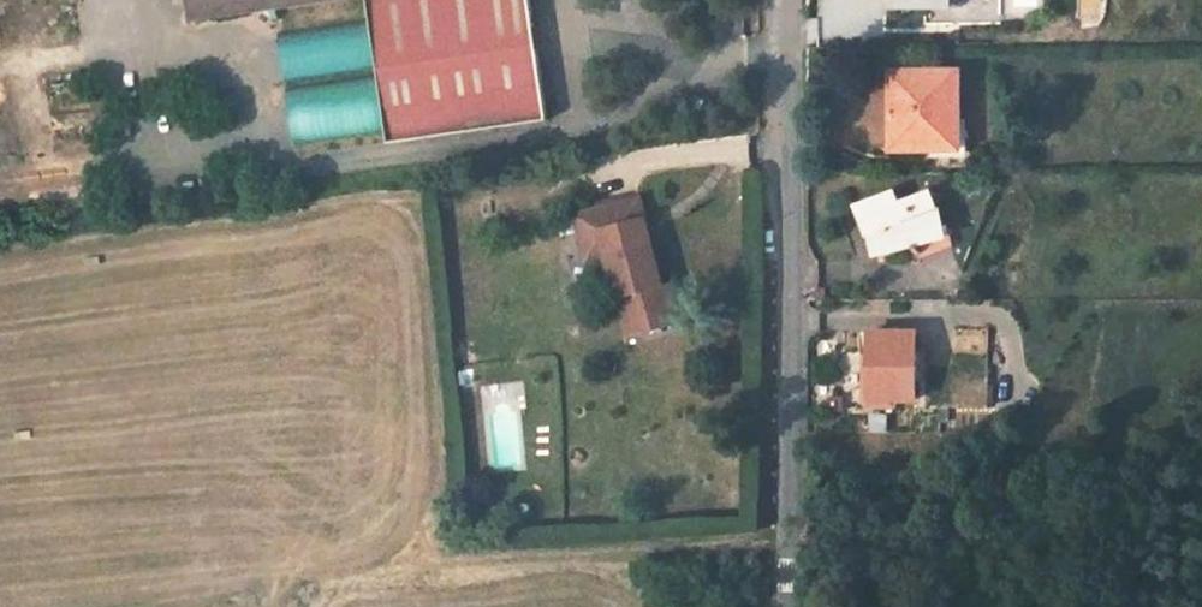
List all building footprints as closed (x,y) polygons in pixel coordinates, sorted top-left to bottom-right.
[(366,0),(275,0),(295,135),(384,122),(366,0)] [(517,0),(366,0),(384,122),(533,100),(517,0)] [(956,155),(955,76),(888,76),(888,154),(956,155)] [(935,216),(920,175),(888,188),(883,177),(844,192),(862,235),(901,220),(904,228),(935,216)] [(653,267),(625,179),(564,198),(579,243),(595,238),(609,281),(617,279),(629,314),(672,300),(661,265),(653,267)] [(629,314),(617,279),(609,281),(620,317),(629,314)] [(969,382),(968,317),(862,318),(863,383),(969,382)]
